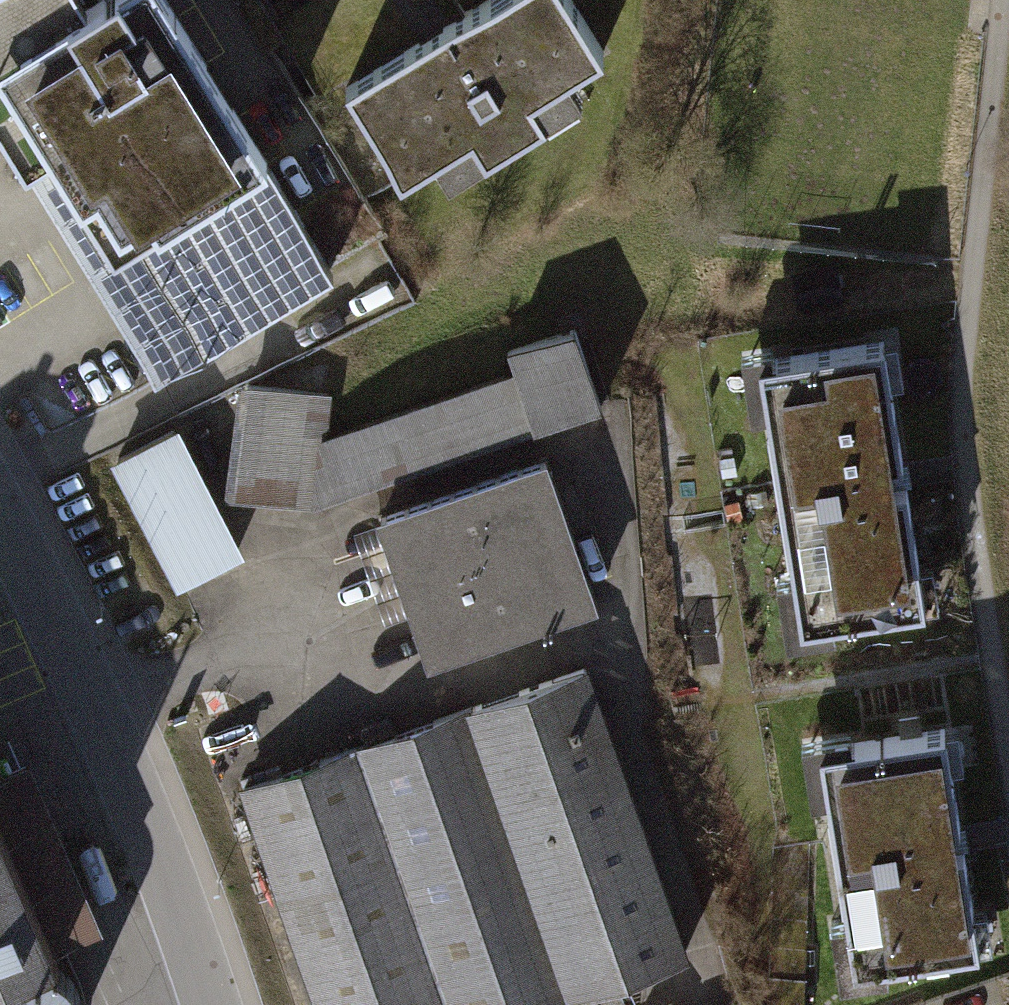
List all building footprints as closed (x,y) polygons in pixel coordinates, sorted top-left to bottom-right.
[(0,127),(0,140),(24,178),(28,176),(153,377),(325,271),(158,0),(134,0),(90,27),(110,60),(0,127)] [(110,60),(90,27),(73,0),(0,0),(0,127),(110,60)] [(343,89),(397,175),(467,132),(482,156),(543,118),(528,96),(597,52),(563,0),(484,0),(343,89)] [(325,440),(318,508),(602,412),(576,332),(509,354),(516,376),(325,440)] [(890,346),(764,364),(804,631),(930,612),(890,346)] [(330,397),(241,387),(229,499),(318,508),(325,440),(330,397)] [(111,463),(176,591),(245,556),(179,428),(111,463)] [(372,524),(421,670),(593,614),(544,468),(372,524)] [(556,628),(571,671),(654,642),(639,599),(556,628)] [(310,1004),(679,1004),(680,1004),(670,975),(692,968),(593,672),(239,790),(310,1004)] [(954,737),(828,754),(858,971),(985,954),(954,737)] [(54,944),(0,817),(0,967),(54,944)] [(75,993),(63,981),(48,973),(32,971),(15,975),(2,982),(0,984),(0,1004),(80,1004),(75,993)]
